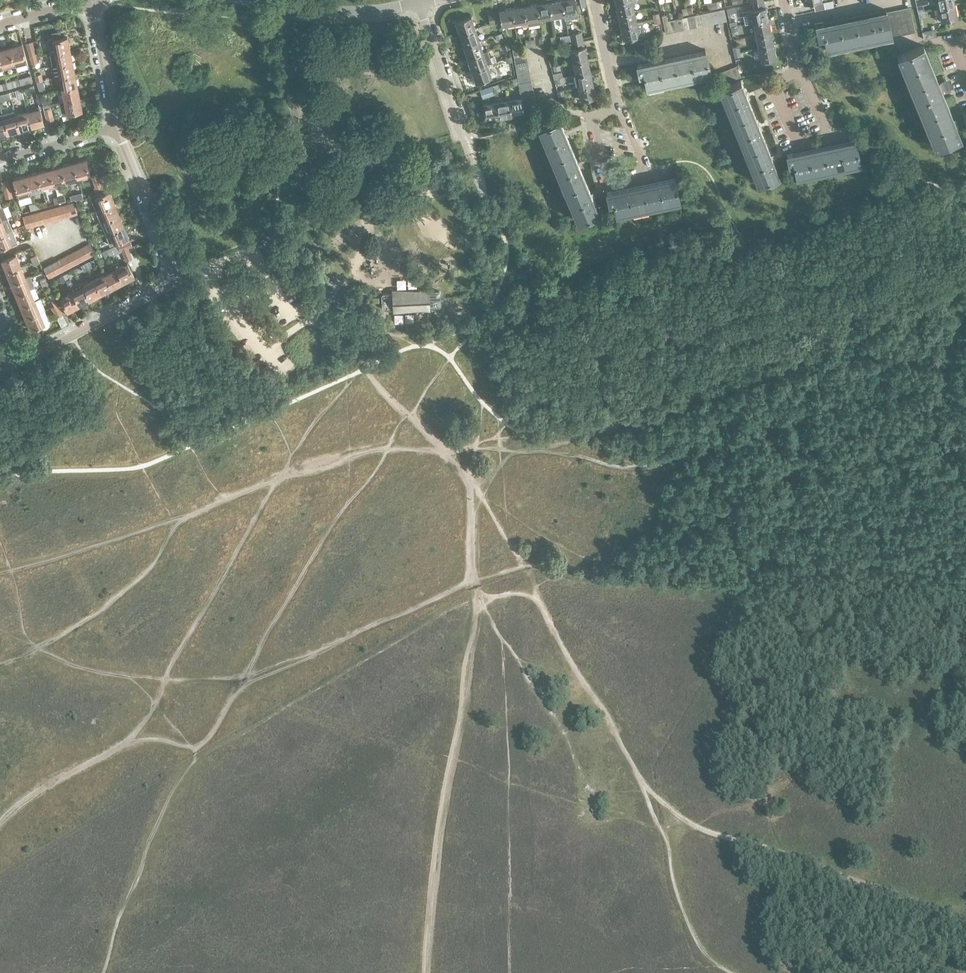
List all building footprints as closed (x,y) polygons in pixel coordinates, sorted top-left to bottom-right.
[(549,1),(552,17),(565,15),(562,0),(555,0),(549,1)] [(565,19),(578,17),(575,0),(562,0),(565,19)] [(634,10),(633,3),(637,2),(637,0),(619,0),(615,1),(618,13),(634,10)] [(764,0),(751,3),(749,3),(750,9),(753,22),(768,19),(765,6),(764,0)] [(552,17),(549,1),(537,3),(540,19),(552,17)] [(540,23),(540,19),(537,3),(524,5),(527,21),(528,25),(540,23)] [(938,20),(940,20),(958,16),(955,4),(938,7),(938,8),(937,8),(938,14),(936,14),(938,20)] [(528,25),(527,21),(524,5),(512,7),(515,23),(522,22),(523,26),(528,25)] [(515,23),(512,7),(499,9),(499,10),(501,22),(502,25),(515,23)] [(907,21),(913,20),(910,7),(904,9),(907,21)] [(720,22),(727,20),(724,8),(717,10),(720,22)] [(889,25),(887,12),(886,9),(816,24),(819,38),(824,37),(827,51),(892,37),(889,25)] [(901,22),(907,21),(904,9),(899,10),(901,22)] [(501,22),(499,10),(488,12),(489,18),(493,17),(494,24),(501,22)] [(637,22),(634,10),(618,13),(620,25),(637,22)] [(717,10),(712,11),(714,23),(720,22),(717,10)] [(895,23),(901,22),(899,10),(893,11),(895,23)] [(712,11),(705,12),(708,24),(714,23),(712,11)] [(889,25),(895,23),(893,11),(887,12),(889,25)] [(705,12),(699,14),(702,26),(708,24),(705,12)] [(702,26),(699,14),(693,15),(696,27),(702,26)] [(459,33),(475,28),(471,15),(455,21),(459,33)] [(693,15),(687,16),(689,28),(696,27),(693,15)] [(689,28),(687,16),(681,18),(683,29),(689,28)] [(681,18),(675,19),(677,31),(683,29),(681,18)] [(677,31),(675,19),(669,20),(671,32),(677,31)] [(768,19),(753,22),(756,34),(771,31),(768,19)] [(668,20),(663,21),(666,33),(671,32),(669,20),(668,20)] [(913,20),(907,21),(910,33),(916,32),(913,20)] [(907,21),(901,22),(904,34),(910,33),(907,21)] [(645,33),(642,22),(637,23),(637,22),(620,25),(623,38),(640,35),(645,33)] [(901,22),(895,23),(898,35),(904,34),(901,22)] [(895,23),(889,25),(892,37),(893,37),(898,35),(895,23)] [(479,40),(475,28),(459,33),(463,45),(479,40)] [(923,39),(937,36),(935,29),(922,31),(923,39)] [(571,40),(583,38),(581,31),(569,34),(571,40)] [(773,43),(771,31),(756,34),(758,47),(773,43)] [(51,52),(70,49),(68,36),(54,39),(54,37),(48,38),(51,52)] [(479,40),(463,45),(467,57),(483,52),(479,40)] [(572,62),(588,59),(586,46),(584,46),(583,40),(571,43),(572,48),(570,49),(572,62)] [(29,55),(36,54),(32,41),(26,43),(29,55)] [(773,43),(758,47),(762,64),(771,62),(770,57),(776,56),(773,43)] [(15,66),(28,63),(22,44),(10,47),(14,62),(15,66)] [(897,56),(934,147),(960,136),(941,90),(950,87),(947,80),(939,83),(923,45),(897,56)] [(0,50),(0,58),(2,65),(14,62),(10,47),(0,50)] [(53,64),(58,64),(73,61),(70,49),(51,52),(53,64)] [(647,89),(711,75),(706,49),(637,64),(639,77),(644,76),(647,89)] [(471,69),(488,64),(493,62),(489,50),(483,52),(467,57),(471,69)] [(516,68),(529,66),(528,59),(515,62),(516,68)] [(575,74),(589,71),(591,71),(588,59),(572,62),(575,74)] [(60,76),(75,73),(73,61),(58,64),(60,76)] [(488,64),(471,69),(475,82),(492,76),(488,64)] [(730,68),(735,79),(741,76),(736,65),(730,68)] [(517,74),(530,72),(529,66),(516,68),(517,74)] [(729,81),(735,79),(730,68),(724,70),(729,81)] [(724,83),(729,81),(724,70),(719,72),(724,83)] [(589,71),(575,74),(578,86),(593,83),(591,71),(589,71)] [(62,88),(77,85),(75,73),(60,76),(62,88)] [(40,93),(46,91),(43,79),(36,81),(40,93)] [(534,95),(531,80),(518,82),(518,83),(518,84),(520,94),(508,96),(512,115),(524,113),(523,107),(536,104),(534,95)] [(719,89),(757,182),(779,174),(741,80),(719,89)] [(4,89),(8,88),(6,81),(0,83),(0,90),(4,89)] [(593,83),(578,86),(580,99),(596,96),(593,83)] [(63,101),(80,97),(77,85),(62,88),(65,100),(63,100),(63,101)] [(492,85),(480,89),(482,95),(494,92),(492,85)] [(9,91),(11,98),(17,97),(18,99),(24,98),(21,88),(9,91)] [(499,118),(512,115),(508,96),(508,98),(496,101),(499,118)] [(63,101),(63,100),(60,101),(63,115),(68,114),(68,113),(82,110),(80,97),(63,101)] [(486,120),(499,118),(496,101),(483,103),(486,120)] [(54,120),(50,107),(51,107),(50,103),(43,105),(44,109),(48,121),(54,120)] [(35,110),(28,112),(32,126),(44,123),(39,106),(35,107),(35,110)] [(20,130),(16,115),(14,111),(2,114),(4,118),(8,133),(20,130)] [(28,112),(16,115),(20,130),(32,126),(28,112)] [(560,118),(539,127),(578,220),(599,211),(560,118)] [(796,179),(861,165),(856,142),(793,155),(792,152),(787,153),(790,167),(793,166),(796,179)] [(86,159),(74,162),(78,177),(90,173),(86,159)] [(78,177),(74,162),(62,165),(66,180),(78,177)] [(66,180),(62,165),(50,168),(54,183),(66,180)] [(55,187),(54,183),(50,168),(38,172),(42,186),(48,184),(50,189),(55,187)] [(42,186),(38,172),(26,175),(30,189),(42,186)] [(101,184),(97,173),(90,175),(95,186),(101,184)] [(30,189),(26,175),(14,178),(18,192),(18,193),(30,189)] [(5,194),(11,192),(8,179),(2,181),(5,194)] [(617,217),(681,203),(675,179),(612,193),(612,190),(606,191),(609,204),(614,202),(617,217)] [(101,184),(95,186),(93,187),(96,193),(109,188),(106,182),(101,184)] [(96,210),(115,202),(110,191),(96,196),(91,198),(96,210)] [(57,196),(59,202),(66,201),(64,194),(57,196)] [(68,203),(71,215),(77,213),(74,202),(68,203)] [(101,221),(106,220),(120,214),(115,202),(96,210),(101,221)] [(65,217),(71,215),(68,203),(61,205),(65,217)] [(55,207),(58,219),(65,217),(61,205),(55,207)] [(52,221),(58,219),(55,207),(49,209),(52,221)] [(42,210),(45,222),(52,221),(49,209),(42,210)] [(39,224),(45,222),(42,210),(36,212),(39,224)] [(29,214),(32,226),(39,224),(36,212),(29,214)] [(26,228),(32,226),(29,214),(23,216),(26,228)] [(120,214),(106,220),(110,231),(124,225),(120,214)] [(129,237),(124,225),(110,231),(115,243),(129,237)] [(6,231),(0,234),(0,248),(11,243),(6,231)] [(130,239),(117,245),(120,251),(122,250),(128,247),(132,245),(130,239)] [(84,246),(90,257),(96,254),(90,243),(84,246)] [(111,254),(109,255),(110,257),(122,251),(122,250),(120,251),(117,245),(108,248),(111,254)] [(84,260),(90,257),(84,246),(78,249),(84,260)] [(132,258),(128,247),(122,250),(122,251),(126,260),(132,258)] [(105,257),(109,255),(111,254),(108,248),(107,249),(102,251),(105,257)] [(72,252),(78,263),(84,260),(78,249),(72,252)] [(72,266),(78,263),(72,252),(67,255),(72,266)] [(21,266),(19,261),(16,254),(2,260),(7,271),(21,266)] [(61,258),(67,269),(72,266),(67,255),(61,258)] [(61,272),(67,269),(61,258),(55,261),(61,272)] [(49,264),(55,275),(61,272),(55,261),(49,264)] [(134,276),(127,262),(120,265),(118,262),(114,264),(123,282),(134,276)] [(49,278),(55,275),(49,264),(43,267),(49,278)] [(112,287),(123,282),(114,264),(109,267),(110,270),(104,273),(112,287)] [(21,266),(7,271),(12,283),(26,277),(21,266)] [(75,288),(70,278),(67,272),(63,274),(66,280),(71,291),(72,290),(79,304),(90,299),(83,285),(75,288)] [(104,273),(94,279),(101,293),(112,287),(104,273)] [(26,277),(12,283),(16,294),(30,288),(26,277)] [(101,293),(94,279),(83,285),(90,299),(101,293)] [(35,300),(30,288),(16,294),(21,306),(35,300)] [(72,290),(71,291),(60,296),(68,310),(79,304),(72,290)] [(382,294),(382,295),(382,308),(383,308),(384,309),(385,309),(426,307),(439,306),(440,306),(441,305),(441,304),(441,292),(440,291),(439,291),(438,290),(425,291),(383,293),(383,294),(382,294)] [(26,317),(40,311),(45,309),(40,298),(35,300),(21,306),(26,317)] [(57,302),(51,305),(57,317),(63,314),(57,302)] [(40,311),(26,317),(31,329),(40,325),(41,327),(43,328),(45,329),(47,328),(48,327),(50,325),(50,323),(50,321),(45,309),(40,311)]
